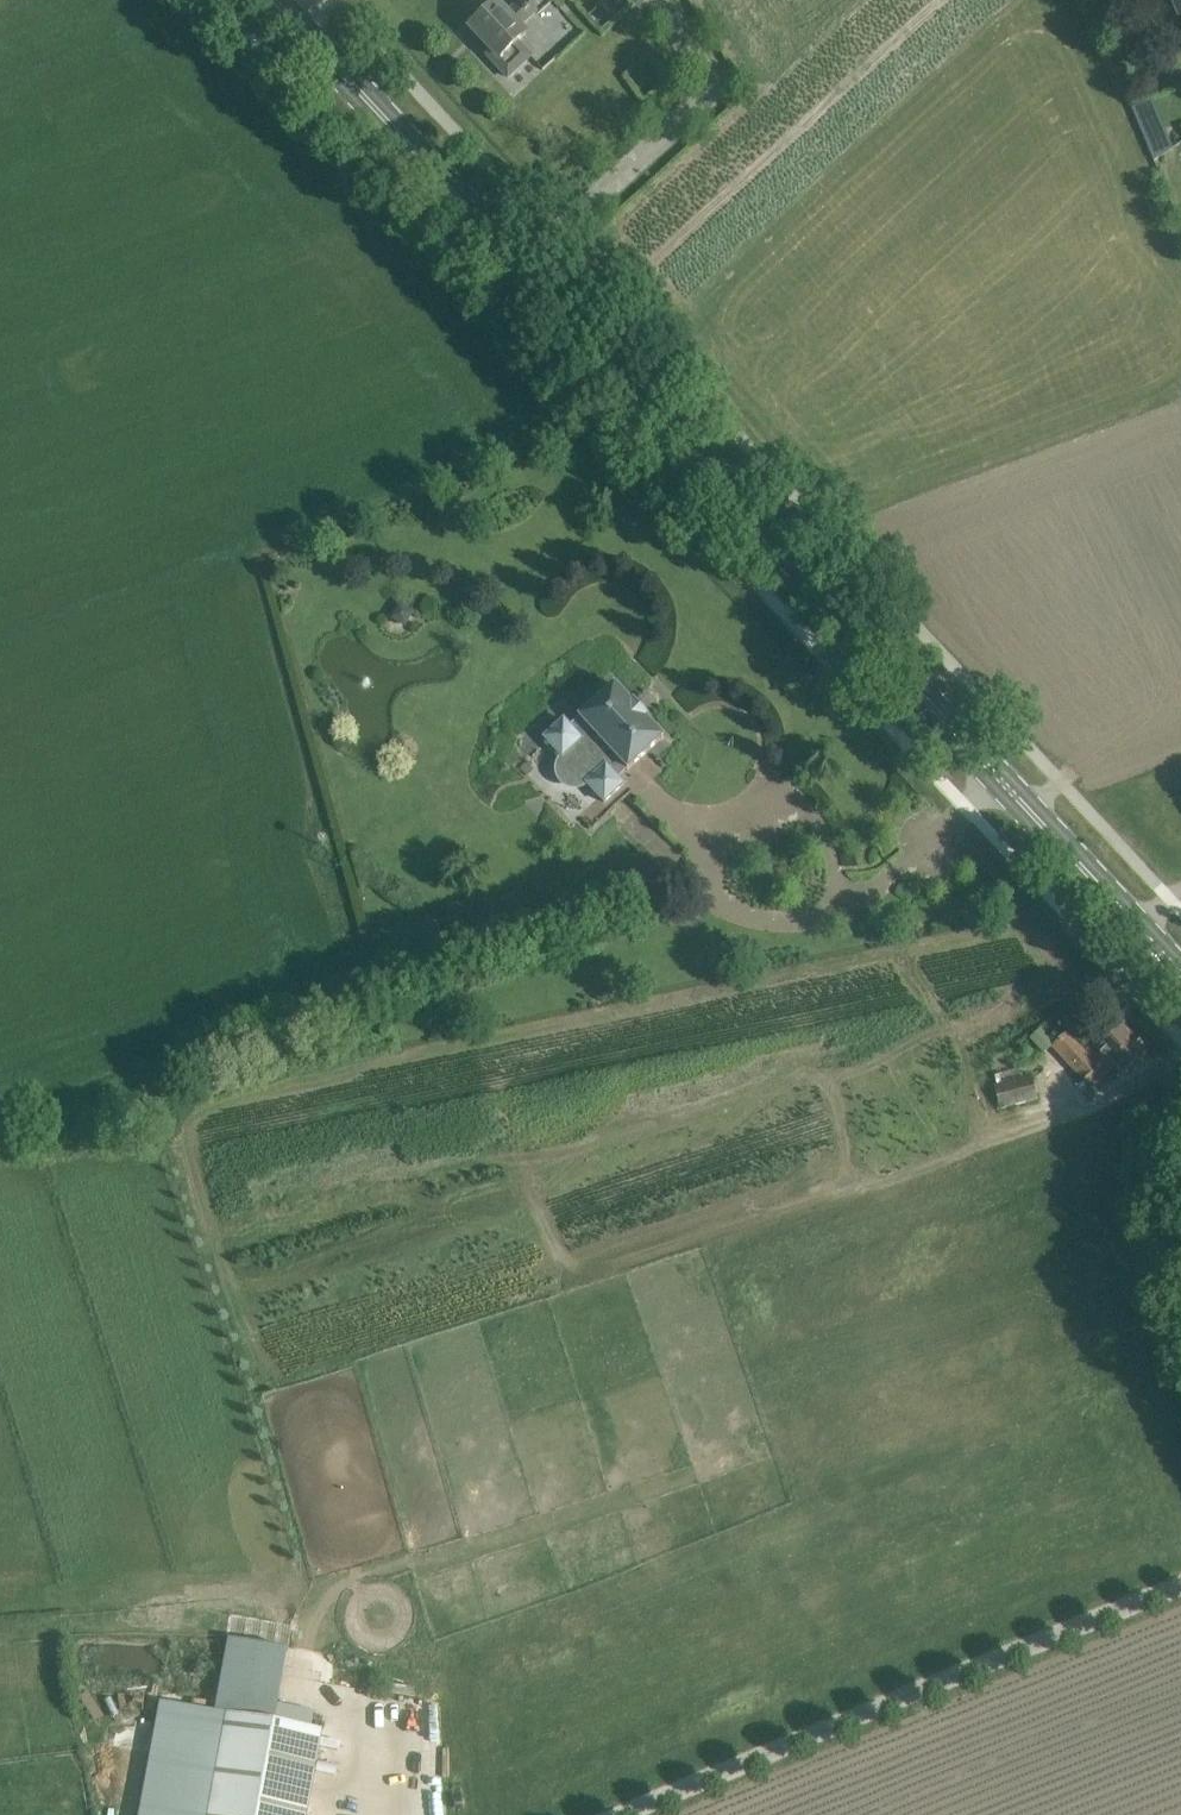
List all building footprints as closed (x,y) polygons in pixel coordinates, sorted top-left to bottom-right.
[(470,28),(484,42),(479,46),(508,77),(533,55),(521,42),(529,34),(523,27),(539,12),(528,0),(520,0),(508,11),(499,1),(494,5),(470,28)] [(1144,103),(1133,108),(1155,159),(1171,148),(1166,137),(1160,140),(1144,103)] [(389,619),(404,628),(414,611),(399,602),(389,619)] [(558,760),(556,763),(555,768),(555,774),(557,780),(561,785),(566,789),(572,790),(578,790),(583,789),(587,786),(604,804),(626,785),(619,777),(627,770),(628,771),(664,738),(647,720),(649,717),(634,700),(631,702),(614,683),(577,717),(579,719),(571,726),(564,718),(543,737),(560,756),(558,760)] [(1054,1045),(1052,1048),(1092,1090),(1114,1067),(1123,1076),(1147,1053),(1123,1028),(1099,1051),(1101,1053),(1092,1061),(1067,1033),(1054,1045)] [(996,1086),(1001,1103),(1002,1109),(1039,1099),(1033,1076),(996,1086)] [(245,1716),(310,1728),(313,1715),(247,1703),(245,1716)] [(227,1713),(209,1814),(307,1814),(323,1730),(310,1728),(245,1716),(227,1713)]
